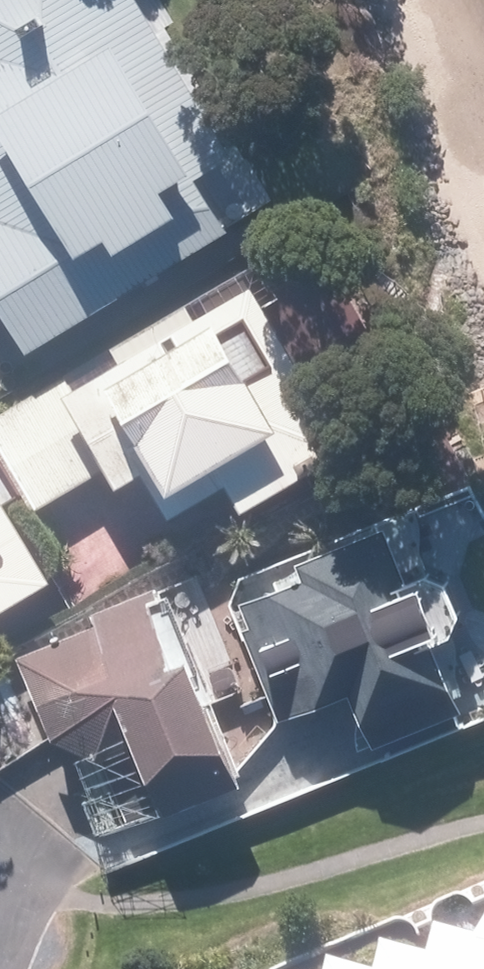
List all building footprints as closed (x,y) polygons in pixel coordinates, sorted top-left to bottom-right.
[(0,58),(0,156),(143,73),(146,77),(182,55),(150,0),(0,0),(0,14),(19,47),(0,58)] [(0,234),(0,276),(45,350),(229,241),(171,147),(165,136),(99,175),(0,234)] [(365,445),(285,309),(299,300),(276,260),(8,418),(58,503),(137,457),(148,476),(175,462),(201,508),(264,471),(278,495),(365,445)] [(84,570),(35,482),(6,499),(0,488),(0,618),(84,570)] [(332,546),(340,568),(262,597),(271,622),(262,625),(295,716),(384,682),(404,734),(483,703),(483,678),(465,628),(483,621),(483,598),(471,562),(437,575),(416,515),(332,546)] [(115,610),(118,618),(38,655),(61,706),(76,698),(90,727),(110,735),(147,815),(197,792),(204,806),(289,766),(235,649),(226,654),(216,631),(190,643),(165,588),(115,610)] [(478,914),(471,922),(466,930),(463,939),(423,930),(416,955),(370,943),(364,968),(483,968),(483,909),(478,914)] [(317,959),(315,968),(355,968),(317,959)]
